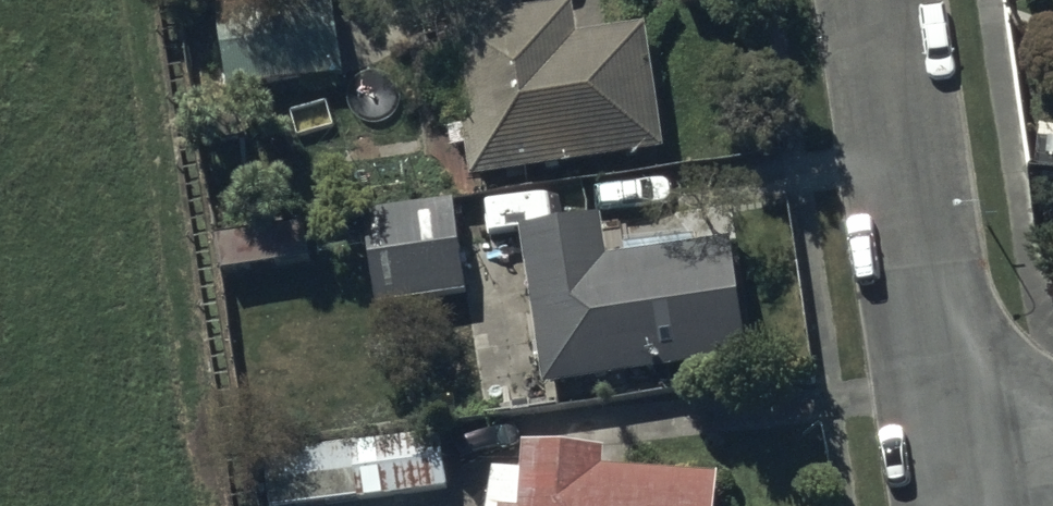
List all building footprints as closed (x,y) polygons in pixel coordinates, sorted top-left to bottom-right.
[(334,5),(216,19),(228,103),(344,88),(334,5)] [(511,8),(445,17),(469,193),(664,167),(647,42),(578,52),(574,19),(514,27),(511,8)] [(362,223),(377,320),(467,307),(454,210),(362,223)] [(603,230),(519,242),(542,403),(748,374),(731,255),(609,273),(603,230)] [(267,505),(420,505),(448,503),(441,439),(262,459),(267,505)] [(525,460),(522,483),(495,482),(490,505),(716,505),(717,491),(605,484),(605,465),(525,460)]
